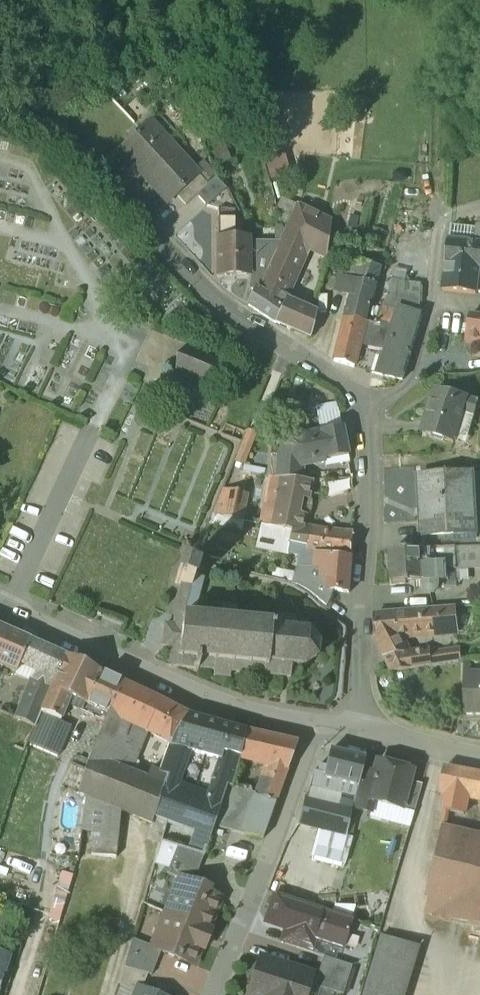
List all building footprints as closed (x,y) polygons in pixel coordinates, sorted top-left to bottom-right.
[(199,168),(152,116),(121,145),(169,197),(177,190),(176,189),(199,168)] [(199,168),(176,189),(177,190),(186,200),(198,189),(209,179),(199,168)] [(209,179),(198,189),(208,201),(228,183),(217,172),(209,179)] [(300,199),(285,192),(279,202),(287,230),(284,237),(275,255),(297,267),(303,253),(291,249),(298,233),(309,238),(312,232),(291,222),(300,199)] [(322,210),(300,199),(291,222),(312,232),(322,210)] [(236,203),(220,206),(220,212),(236,212),(236,203)] [(309,238),(308,243),(325,266),(327,251),(328,243),(332,215),(322,210),(312,232),(309,238)] [(252,233),(236,233),(236,212),(220,212),(219,269),(252,269),(252,233)] [(474,222),(448,220),(447,235),(473,237),(474,222)] [(446,235),(444,258),(478,262),(479,262),(479,222),(474,222),(473,237),(447,235),(446,235)] [(309,238),(298,233),(291,249),(303,253),(308,243),(309,238)] [(284,237),(256,236),(256,268),(253,283),(256,284),(257,283),(262,285),(274,255),(275,255),(284,237)] [(336,244),(328,243),(327,251),(335,253),(336,244)] [(318,309),(288,298),(290,293),(286,291),(297,267),(275,255),(274,255),(262,285),(261,286),(266,289),(264,293),(283,302),(277,317),(312,332),(318,309)] [(379,262),(361,258),(358,274),(374,278),(379,262)] [(478,262),(444,258),(440,285),(474,289),(474,285),(478,262)] [(374,278),(358,274),(350,301),(346,312),(347,312),(365,316),(371,289),(374,278)] [(405,278),(391,275),(387,285),(387,284),(381,301),(389,304),(391,300),(398,303),(417,308),(417,305),(418,295),(420,295),(421,279),(405,278)] [(283,302),(264,293),(266,289),(261,286),(262,285),(257,283),(256,284),(250,299),(277,317),(283,302)] [(389,304),(381,301),(376,317),(375,317),(375,318),(365,316),(363,330),(361,338),(386,344),(393,323),(398,303),(391,300),(389,304)] [(417,308),(398,303),(393,323),(414,330),(420,309),(417,308)] [(468,309),(465,328),(464,330),(464,333),(479,335),(479,311),(468,309)] [(365,316),(347,312),(336,355),(356,361),(356,359),(357,359),(361,338),(363,330),(365,316)] [(414,330),(393,323),(386,344),(379,368),(401,374),(414,330)] [(226,354),(192,339),(179,370),(214,384),(226,354)] [(467,395),(436,386),(435,388),(436,388),(427,417),(431,418),(426,434),(454,442),(463,411),(474,415),(479,399),(467,396),(467,395)] [(343,428),(309,434),(315,461),(348,455),(343,428)] [(309,434),(280,440),(279,452),(298,448),(300,462),(301,462),(311,460),(312,461),(315,461),(309,434)] [(298,448),(279,452),(276,478),(301,480),(302,477),(301,477),(301,462),(300,462),(298,448)] [(418,476),(419,508),(425,508),(427,535),(475,533),(475,546),(479,546),(479,502),(478,473),(418,476)] [(301,480),(276,478),(276,493),(270,526),(285,529),(287,517),(303,521),(310,481),(301,480)] [(246,495),(226,491),(217,515),(241,520),(246,495)] [(353,536),(302,529),(303,521),(287,517),(285,529),(292,531),(289,542),(306,546),(306,549),(352,555),(353,536)] [(270,526),(259,523),(255,545),(265,548),(270,526)] [(285,529),(270,526),(265,548),(286,552),(289,542),(292,531),(285,529)] [(475,533),(427,535),(427,549),(455,547),(475,546),(475,533)] [(352,557),(330,554),(305,552),(306,549),(306,546),(289,542),(286,552),(298,555),(298,567),(320,568),(320,574),(324,578),(327,578),(327,585),(331,590),(332,590),(349,592),(352,557)] [(427,549),(424,549),(425,562),(429,562),(429,563),(442,563),(442,569),(456,568),(455,559),(455,548),(455,547),(427,549)] [(455,548),(455,559),(479,558),(479,547),(455,548)] [(424,549),(389,551),(390,556),(386,558),(387,564),(390,566),(391,584),(443,581),(442,569),(442,563),(429,563),(429,562),(425,562),(424,549)] [(185,572),(181,571),(181,570),(179,570),(178,574),(179,574),(178,578),(177,578),(176,583),(178,584),(178,583),(182,584),(182,585),(191,587),(192,582),(191,582),(192,579),(193,579),(194,576),(194,573),(185,571),(185,572)] [(314,584),(298,575),(283,572),(280,580),(296,584),(296,583),(309,591),(314,584)] [(219,611),(195,608),(202,580),(203,580),(203,578),(194,576),(193,579),(192,579),(191,582),(192,582),(191,587),(182,585),(176,606),(170,665),(178,667),(195,668),(195,672),(199,672),(199,669),(214,670),(214,675),(216,675),(228,676),(228,677),(230,677),(230,672),(291,678),(293,665),(305,667),(317,658),(318,643),(309,631),(296,629),(297,619),(237,613),(237,607),(235,607),(235,608),(221,607),(221,606),(220,606),(219,611)] [(327,585),(314,584),(309,591),(325,605),(326,606),(328,603),(326,602),(332,590),(331,590),(327,585)] [(451,609),(438,611),(439,632),(453,631),(451,609)] [(438,611),(373,616),(376,638),(405,635),(439,632),(438,611)] [(310,621),(297,619),(296,629),(309,631),(310,621)] [(0,627),(0,671),(3,667),(16,672),(19,665),(30,640),(0,627)] [(376,638),(384,655),(407,651),(405,635),(376,638)] [(66,656),(30,640),(19,665),(36,672),(22,706),(41,713),(53,685),(66,656)] [(407,651),(384,655),(393,671),(429,665),(427,651),(408,653),(407,651)] [(100,672),(66,656),(53,685),(41,713),(61,721),(67,706),(81,712),(84,705),(100,672)] [(466,675),(466,714),(479,714),(479,675),(466,675)] [(155,697),(124,683),(109,714),(108,715),(105,723),(94,745),(84,773),(79,792),(88,796),(102,762),(131,773),(132,768),(146,731),(167,741),(168,739),(171,741),(173,735),(187,715),(156,698),(157,698),(155,697)] [(108,715),(84,705),(81,712),(105,723),(108,715)] [(41,713),(22,706),(16,719),(34,727),(41,713)] [(246,731),(188,715),(173,735),(171,741),(172,741),(170,746),(190,752),(194,753),(196,745),(220,751),(212,782),(227,786),(232,787),(240,759),(246,731)] [(69,738),(55,731),(47,749),(49,750),(48,753),(60,759),(69,738)] [(297,743),(246,731),(240,759),(264,766),(265,764),(269,765),(259,795),(257,799),(276,804),(297,743)] [(190,752),(170,746),(159,772),(167,775),(154,816),(153,817),(167,822),(199,834),(210,838),(214,826),(227,786),(212,782),(207,801),(177,790),(190,752)] [(364,759),(331,751),(327,767),(321,765),(319,773),(326,775),(325,778),(357,786),(361,771),(364,759)] [(131,773),(102,762),(88,796),(106,804),(118,809),(132,774),(131,773)] [(412,771),(377,762),(374,774),(367,800),(373,802),(402,809),(412,771)] [(444,767),(439,794),(446,796),(443,810),(465,814),(468,794),(479,796),(479,774),(444,767)] [(147,779),(133,816),(151,824),(153,817),(154,816),(167,775),(159,772),(152,769),(147,779)] [(374,774),(361,771),(357,786),(353,802),(352,808),(371,813),(373,802),(367,800),(374,774)] [(132,774),(118,809),(133,816),(147,779),(132,774)] [(227,786),(214,826),(233,831),(245,791),(232,787),(227,786)] [(324,793),(310,790),(307,800),(305,800),(299,825),(346,837),(351,809),(352,808),(353,802),(341,800),(339,806),(322,803),(324,793)] [(245,791),(233,831),(245,834),(257,799),(259,795),(245,791)] [(120,811),(88,796),(83,830),(93,832),(93,854),(116,857),(120,811)] [(276,804),(257,799),(245,834),(263,838),(276,804)] [(199,834),(167,822),(161,842),(176,847),(193,852),(199,834)] [(440,830),(432,865),(479,877),(479,839),(440,830)] [(210,838),(199,834),(193,852),(204,855),(210,838)] [(193,852),(176,847),(165,873),(179,879),(179,878),(192,883),(204,855),(193,852)] [(317,899),(327,868),(303,861),(293,892),(317,899)] [(432,865),(424,896),(428,897),(454,903),(451,917),(450,921),(479,929),(479,877),(432,865)] [(192,883),(179,878),(179,879),(165,912),(207,930),(220,899),(206,893),(207,889),(192,883)] [(350,919),(275,894),(266,922),(341,947),(350,919)] [(454,903),(428,897),(425,911),(451,917),(454,903)] [(207,930),(165,912),(151,947),(151,948),(160,952),(193,965),(200,949),(203,951),(211,931),(207,930)] [(316,940),(302,935),(297,948),(312,953),(316,940)] [(381,936),(363,994),(405,994),(419,947),(381,936)] [(151,947),(132,940),(124,967),(148,974),(151,975),(160,952),(151,948),(151,947)] [(261,957),(248,994),(306,994),(313,975),(261,957)] [(352,966),(324,957),(315,985),(343,994),(352,966)] [(148,974),(124,967),(119,985),(136,992),(138,987),(142,988),(148,974)] [(142,988),(138,987),(136,992),(134,994),(158,994),(142,988)]
